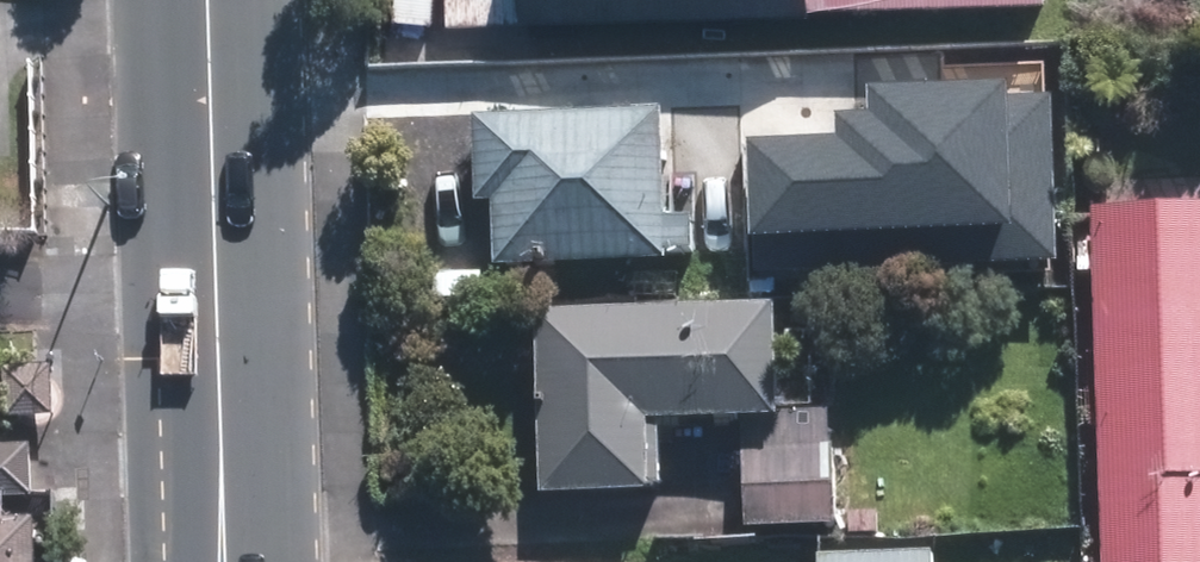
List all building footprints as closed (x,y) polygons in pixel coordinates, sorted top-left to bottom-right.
[(517,27),(1038,9),(1038,0),(516,0),(517,27)] [(782,141),(880,139),(879,76),(781,78),(782,141)] [(662,272),(656,118),(480,125),(486,279),(662,272)] [(1086,217),(1097,561),(1199,561),(1199,213),(1086,217)] [(771,410),(768,313),(533,319),(538,501),(642,499),(640,429),(739,427),(742,533),(828,530),(825,409),(771,410)] [(30,450),(0,451),(0,502),(31,500),(30,450)] [(30,525),(0,526),(0,561),(31,561),(30,525)]
